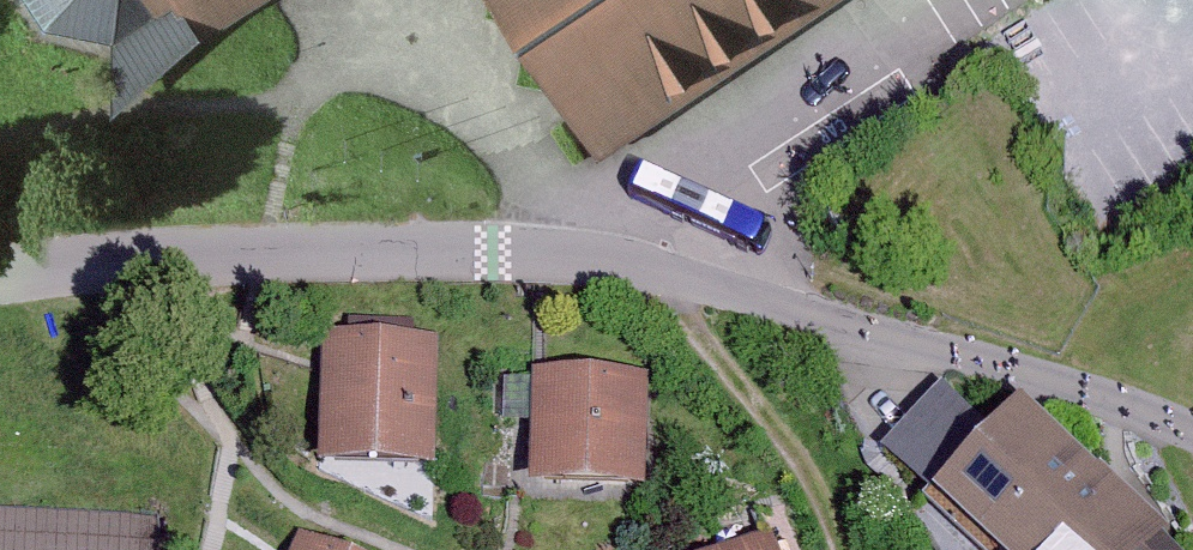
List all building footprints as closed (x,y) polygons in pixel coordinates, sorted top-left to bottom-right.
[(42,28),(116,33),(111,101),(260,0),(24,0),(42,28)] [(599,154),(828,0),(494,0),(599,154)] [(321,463),(435,467),(440,337),(326,333),(321,463)] [(533,484),(647,487),(649,373),(540,370),(536,370),(536,378),(535,425),(533,484)] [(535,425),(536,378),(504,377),(503,424),(535,425)] [(938,495),(995,431),(941,383),(884,447),(938,495)] [(1174,527),(1102,463),(1098,467),(1022,400),(995,431),(938,495),(1001,549),(1182,549),(1166,535),(1174,527)] [(135,530),(0,524),(0,549),(134,549),(135,530)] [(772,530),(719,549),(779,549),(772,530)] [(301,531),(293,549),(348,549),(301,531)]
